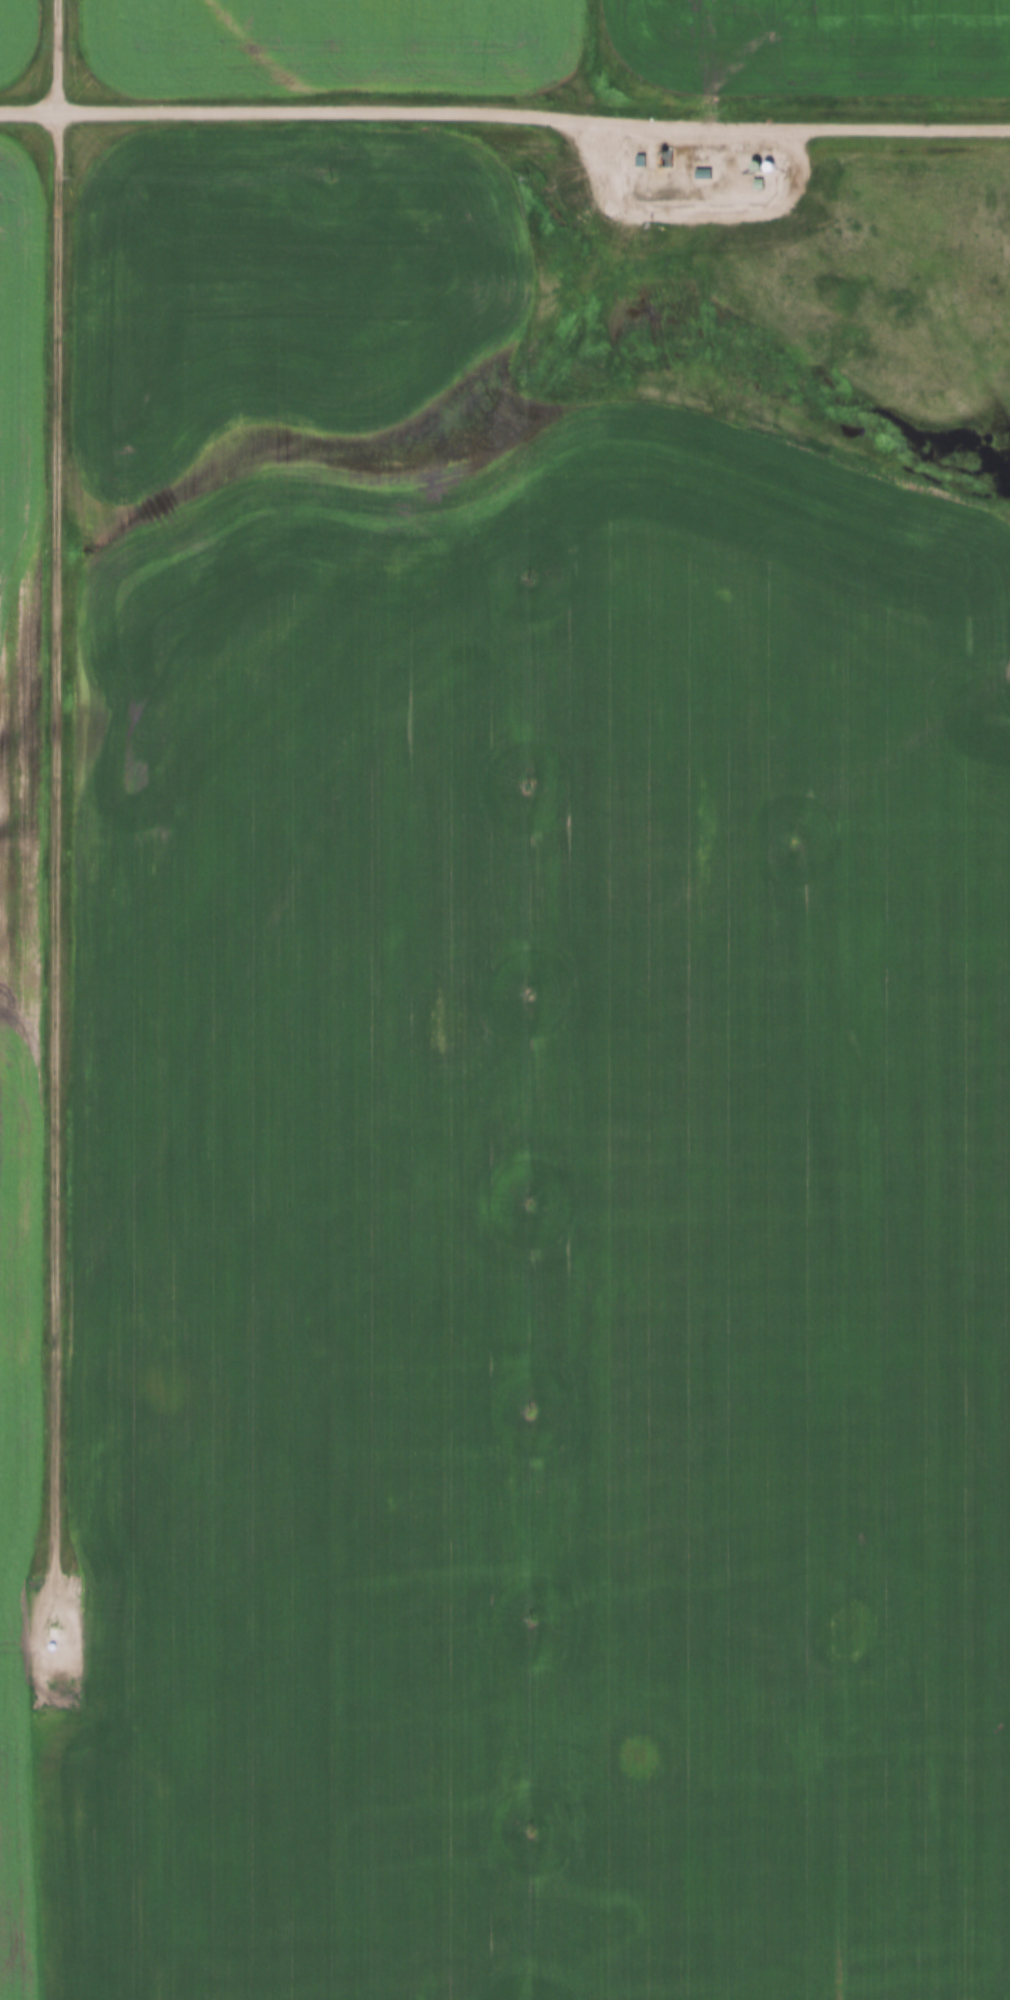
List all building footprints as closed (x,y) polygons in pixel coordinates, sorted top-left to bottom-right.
[(751,162),(763,178),(778,167),(766,151),(751,162)] [(694,178),(710,178),(710,169),(694,169),(694,178)] [(763,180),(753,178),(751,187),(761,188),(763,180)]
